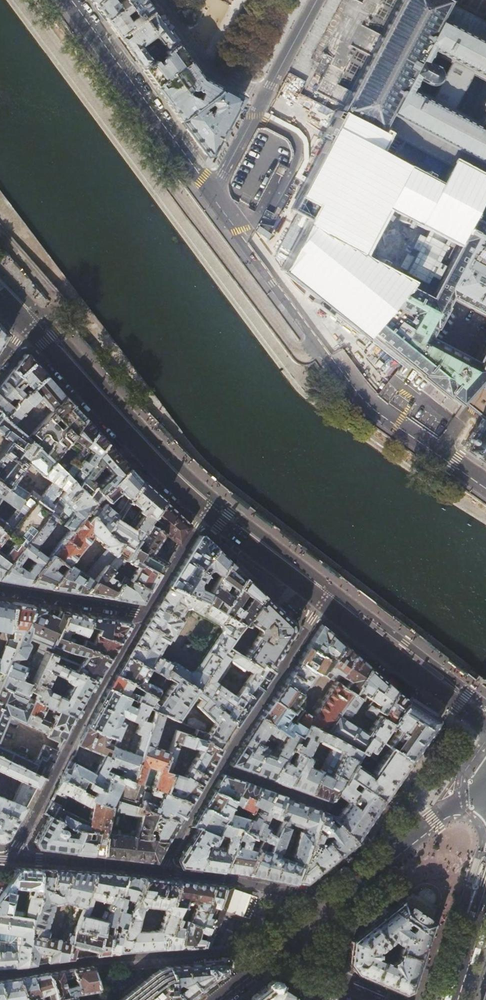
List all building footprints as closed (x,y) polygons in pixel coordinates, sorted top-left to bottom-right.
[(106,20),(128,4),(125,0),(99,0),(94,4),(95,6),(106,20)] [(128,4),(140,20),(152,11),(145,0),(125,0),(128,4)] [(468,436),(467,436),(466,436),(465,437),(464,439),(464,440),(465,441),(466,442),(463,446),(462,448),(468,452),(469,453),(471,454),(472,455),(476,458),(478,455),(485,461),(485,388),(483,386),(480,380),(485,374),(485,345),(484,344),(483,347),(484,347),(482,351),(481,350),(480,353),(481,354),(477,361),(476,360),(475,362),(468,358),(469,356),(466,355),(465,356),(458,353),(459,351),(457,350),(456,351),(449,347),(449,346),(447,345),(446,346),(439,342),(440,341),(437,340),(437,341),(430,337),(430,336),(429,335),(433,328),(434,328),(438,323),(439,323),(440,321),(439,321),(443,313),(444,314),(445,312),(444,311),(447,304),(446,302),(449,297),(451,298),(451,296),(459,300),(458,301),(460,302),(461,301),(468,305),(467,306),(470,307),(470,306),(478,310),(477,311),(479,312),(480,311),(485,315),(485,224),(464,213),(480,181),(485,184),(485,0),(362,0),(361,1),(360,0),(350,0),(323,51),(323,50),(320,55),(325,57),(326,56),(330,58),(327,65),(321,76),(317,83),(313,91),(329,99),(341,106),(339,110),(345,113),(302,195),(321,205),(321,206),(288,267),(298,275),(300,276),(298,278),(327,301),(327,300),(328,301),(329,300),(332,302),(335,305),(334,306),(336,307),(337,306),(343,311),(343,312),(345,314),(345,313),(352,318),(351,319),(353,321),(354,320),(358,323),(360,325),(359,326),(361,328),(362,327),(369,332),(368,333),(370,334),(371,333),(377,338),(376,339),(378,341),(379,340),(385,345),(385,346),(387,348),(388,347),(391,349),(394,352),(393,353),(395,355),(396,354),(402,359),(401,360),(404,361),(404,360),(411,365),(410,366),(412,368),(413,367),(417,370),(419,372),(418,373),(419,374),(418,375),(427,382),(428,383),(429,382),(436,388),(436,389),(441,393),(446,397),(448,395),(451,398),(459,403),(460,404),(462,402),(474,411),(482,418),(475,431),(474,430),(469,436),(468,436)] [(116,34),(118,36),(140,20),(128,4),(106,20),(109,24),(116,34)] [(118,36),(120,40),(133,57),(134,59),(138,64),(142,69),(159,56),(166,52),(177,44),(172,38),(168,33),(166,30),(165,27),(152,11),(140,20),(118,36)] [(152,83),(154,86),(189,60),(183,52),(177,44),(166,52),(167,53),(164,55),(166,58),(163,60),(159,56),(142,69),(152,83)] [(154,86),(179,119),(216,93),(220,87),(208,81),(201,77),(192,65),(189,60),(154,86)] [(210,153),(239,98),(229,93),(220,87),(216,93),(179,119),(183,125),(195,141),(200,147),(204,154),(210,153)] [(44,373),(36,365),(34,363),(25,354),(24,353),(23,354),(9,372),(7,374),(0,384),(0,414),(3,417),(30,389),(44,373)] [(48,410),(63,394),(53,382),(45,373),(44,373),(30,389),(3,417),(26,438),(50,412),(48,410)] [(51,462),(84,417),(71,403),(65,396),(63,394),(48,410),(50,412),(26,438),(51,462)] [(49,510),(54,503),(71,481),(51,462),(26,438),(3,417),(0,414),(0,434),(12,443),(0,458),(0,485),(22,500),(27,493),(49,510)] [(77,454),(95,429),(88,422),(84,417),(51,462),(71,481),(76,486),(85,474),(75,466),(81,457),(77,454)] [(95,429),(77,454),(81,457),(75,466),(85,474),(106,442),(100,435),(95,429)] [(85,474),(76,486),(86,495),(93,487),(100,494),(128,467),(114,451),(106,442),(85,474)] [(125,502),(140,481),(134,474),(128,467),(100,494),(99,494),(102,497),(107,502),(119,491),(124,495),(122,498),(113,511),(117,514),(125,502)] [(61,511),(69,518),(64,525),(70,530),(86,511),(93,503),(86,495),(76,486),(71,481),(54,503),(61,509),(61,511)] [(133,547),(163,500),(158,496),(140,481),(125,502),(127,504),(129,501),(139,509),(129,526),(115,518),(106,531),(116,540),(122,542),(114,555),(125,561),(133,547)] [(16,509),(23,501),(22,500),(0,485),(0,498),(16,509)] [(99,494),(100,494),(93,487),(86,495),(93,503),(86,511),(106,531),(115,518),(117,514),(113,511),(104,503),(99,508),(96,505),(102,497),(99,494)] [(6,523),(1,530),(0,530),(0,531),(21,547),(25,542),(49,510),(27,493),(22,500),(23,501),(16,509),(6,523)] [(190,527),(189,525),(176,513),(163,500),(133,547),(143,553),(138,561),(159,574),(167,562),(151,553),(163,534),(178,544),(190,527)] [(34,549),(34,548),(53,524),(51,524),(61,511),(61,509),(54,503),(49,510),(25,542),(34,549)] [(86,511),(70,530),(55,549),(52,552),(47,559),(26,585),(42,587),(62,591),(67,592),(82,594),(105,565),(114,555),(122,542),(116,540),(106,531),(86,511)] [(21,547),(0,531),(0,542),(9,548),(3,556),(0,554),(0,576),(21,547)] [(182,592),(214,548),(205,540),(201,535),(200,535),(198,535),(198,536),(179,567),(167,585),(182,593),(182,592)] [(34,548),(34,549),(25,542),(21,547),(0,576),(0,580),(3,581),(20,584),(26,585),(47,559),(34,548)] [(130,581),(149,591),(153,584),(159,574),(138,561),(143,553),(133,547),(125,561),(114,555),(105,565),(113,572),(120,564),(123,566),(126,561),(137,567),(130,581)] [(219,576),(227,560),(219,552),(214,547),(214,548),(182,592),(206,601),(210,593),(209,592),(201,588),(205,583),(207,583),(209,579),(208,577),(212,570),(219,576)] [(223,612),(244,577),(233,566),(227,560),(219,576),(209,592),(210,593),(206,601),(223,612)] [(105,565),(82,594),(95,596),(111,599),(120,584),(109,577),(113,572),(105,565)] [(234,615),(236,615),(238,615),(235,619),(243,624),(263,595),(251,584),(244,577),(223,612),(230,616),(232,611),(233,613),(234,615)] [(120,584),(111,599),(121,601),(141,605),(144,599),(149,591),(130,581),(124,578),(120,584)] [(259,663),(268,669),(280,651),(291,633),(293,630),(293,627),(292,624),(290,621),(277,608),(263,595),(243,624),(248,627),(250,625),(248,624),(250,622),(261,630),(252,642),(237,633),(228,646),(256,666),(259,663)] [(0,600),(0,630),(7,631),(12,602),(1,600),(0,600)] [(19,604),(12,602),(7,631),(6,635),(7,639),(17,641),(33,606),(19,604)] [(45,608),(33,606),(17,641),(9,661),(14,663),(16,659),(22,658),(28,645),(28,644),(28,643),(27,642),(26,642),(27,638),(39,643),(30,664),(35,667),(34,669),(26,665),(25,668),(36,672),(46,651),(54,635),(66,611),(45,608)] [(78,613),(66,611),(54,635),(70,642),(71,638),(66,636),(68,630),(77,633),(74,640),(72,639),(71,642),(81,646),(83,640),(85,633),(87,629),(91,616),(78,613)] [(114,619),(91,616),(87,629),(94,632),(97,627),(98,628),(97,633),(119,643),(124,635),(130,623),(130,622),(114,619)] [(331,661),(343,643),(333,634),(324,625),(320,626),(313,637),(307,645),(331,661)] [(115,650),(119,643),(87,629),(85,633),(94,636),(92,643),(83,640),(81,646),(109,659),(115,650)] [(103,668),(109,659),(81,646),(71,642),(70,642),(54,635),(46,651),(55,655),(66,660),(68,660),(71,653),(85,656),(79,665),(79,666),(98,675),(103,668)] [(3,673),(9,661),(17,641),(7,639),(7,640),(0,658),(0,672),(3,673)] [(335,682),(355,654),(352,652),(343,643),(331,661),(329,663),(326,669),(322,674),(328,677),(331,672),(334,671),(330,678),(332,680),(335,682)] [(331,661),(307,645),(303,651),(298,660),(314,671),(321,675),(322,674),(326,669),(321,665),(325,660),(329,663),(331,661)] [(221,653),(227,656),(232,660),(232,663),(243,671),(246,668),(251,672),(256,666),(228,646),(226,649),(225,648),(221,653)] [(33,699),(73,717),(88,690),(94,681),(95,682),(98,675),(79,666),(75,672),(52,661),(55,655),(46,651),(36,672),(31,683),(28,689),(36,693),(33,699)] [(206,676),(218,684),(231,666),(227,660),(227,656),(221,653),(206,676)] [(352,693),(369,667),(356,655),(355,654),(335,682),(341,686),(345,679),(348,681),(344,688),(352,693)] [(149,668),(125,656),(121,664),(115,674),(131,684),(137,688),(142,691),(153,696),(165,677),(159,674),(153,686),(143,680),(149,668)] [(314,671),(298,660),(290,671),(284,681),(299,691),(300,691),(314,671)] [(25,667),(14,663),(9,661),(3,673),(19,679),(19,678),(25,667)] [(224,714),(233,723),(236,726),(257,695),(261,689),(273,672),(268,669),(259,663),(256,666),(251,672),(235,696),(227,708),(228,709),(224,714)] [(378,692),(386,682),(384,680),(382,678),(378,675),(369,667),(352,693),(360,699),(362,700),(363,700),(366,696),(372,687),(378,692)] [(176,720),(194,695),(197,691),(196,691),(168,670),(165,676),(172,682),(157,704),(151,700),(148,706),(147,707),(154,711),(162,714),(176,720)] [(65,739),(67,734),(68,734),(76,718),(73,717),(33,699),(25,696),(28,689),(31,683),(19,678),(19,679),(3,673),(0,681),(0,734),(8,716),(45,732),(45,731),(48,733),(46,737),(60,744),(61,742),(60,741),(61,740),(62,740),(63,739),(64,739),(65,739)] [(131,684),(115,674),(110,682),(107,688),(148,706),(151,700),(153,696),(142,691),(140,696),(136,694),(137,691),(134,689),(133,693),(127,690),(131,684)] [(227,708),(235,696),(218,684),(206,676),(197,690),(213,703),(219,709),(221,706),(224,708),(221,711),(224,714),(228,709),(227,708)] [(300,694),(300,691),(299,691),(296,696),(299,698),(299,703),(297,706),(303,710),(298,717),(295,721),(305,728),(307,725),(325,732),(352,693),(344,688),(341,686),(335,682),(332,680),(317,701),(320,703),(316,708),(299,697),(300,694)] [(299,691),(284,681),(275,694),(272,699),(298,717),(303,710),(297,706),(299,703),(299,698),(296,696),(299,691)] [(366,696),(372,701),(370,704),(370,706),(380,712),(396,691),(387,683),(386,682),(378,692),(372,687),(366,696)] [(148,706),(107,688),(104,693),(98,705),(125,718),(139,724),(137,728),(134,727),(132,730),(135,731),(135,733),(145,736),(154,711),(147,707),(148,706)] [(407,700),(411,696),(401,689),(398,693),(407,700)] [(207,734),(222,741),(227,734),(233,723),(224,714),(221,711),(219,709),(213,703),(197,690),(196,691),(197,691),(194,695),(200,700),(196,706),(213,724),(207,734)] [(397,711),(407,700),(398,693),(397,692),(396,691),(380,712),(378,715),(390,722),(397,711)] [(352,693),(325,732),(359,751),(362,753),(364,751),(366,748),(371,750),(377,742),(365,734),(342,718),(344,715),(346,717),(349,715),(358,701),(360,699),(352,693)] [(438,721),(426,738),(433,742),(445,725),(446,722),(445,719),(437,714),(411,696),(407,700),(409,701),(438,721)] [(298,717),(272,699),(264,709),(260,716),(271,722),(288,734),(291,731),(300,736),(305,728),(295,721),(298,717)] [(409,701),(407,700),(397,711),(390,722),(378,740),(410,761),(424,742),(426,738),(438,721),(409,701)] [(86,726),(115,739),(116,739),(125,718),(98,705),(97,707),(90,720),(86,726)] [(373,721),(365,734),(377,742),(378,740),(390,722),(378,715),(380,712),(370,706),(364,714),(365,716),(373,721)] [(131,779),(164,792),(165,788),(167,785),(171,773),(169,773),(162,770),(168,751),(152,746),(162,714),(154,711),(145,736),(131,779)] [(300,736),(291,731),(288,734),(271,722),(260,716),(242,744),(237,751),(229,764),(229,765),(230,765),(248,772),(271,780),(291,749),(300,736)] [(189,719),(186,725),(195,729),(202,732),(204,727),(203,725),(193,718),(189,719)] [(320,771),(340,782),(345,775),(352,763),(359,751),(325,732),(307,725),(305,728),(300,736),(291,749),(304,757),(308,755),(315,740),(318,740),(331,746),(320,771)] [(115,739),(86,726),(81,738),(77,744),(104,755),(95,773),(90,782),(90,783),(103,789),(111,773),(105,770),(110,761),(107,760),(115,739)] [(205,740),(218,748),(222,741),(207,734),(202,732),(195,729),(192,736),(205,740)] [(175,795),(190,803),(198,788),(199,788),(214,762),(221,750),(218,748),(205,740),(192,736),(175,730),(172,741),(179,743),(198,750),(183,776),(171,772),(171,773),(167,785),(171,786),(170,790),(165,788),(164,792),(175,795)] [(116,739),(115,739),(107,760),(110,761),(105,770),(111,773),(131,779),(145,736),(135,733),(129,751),(119,747),(121,743),(121,741),(116,739)] [(345,775),(383,801),(397,780),(410,761),(378,740),(377,742),(371,750),(366,748),(364,751),(370,755),(372,752),(380,758),(369,774),(352,763),(345,775)] [(162,770),(169,773),(179,743),(172,741),(168,751),(162,770)] [(41,775),(41,776),(45,778),(54,762),(53,762),(56,756),(56,755),(55,754),(55,753),(56,752),(57,751),(43,744),(35,762),(31,760),(32,757),(12,748),(10,751),(0,746),(0,757),(41,775)] [(291,749),(271,780),(280,783),(287,786),(304,757),(291,749)] [(304,757),(287,786),(316,796),(329,801),(331,797),(334,792),(340,782),(320,771),(307,766),(310,760),(310,758),(309,756),(308,755),(304,757)] [(45,778),(41,776),(41,775),(0,757),(0,771),(22,781),(35,787),(36,786),(44,780),(45,780),(45,778)] [(90,782),(95,773),(69,760),(60,780),(86,792),(90,783),(90,782)] [(162,815),(178,822),(183,814),(190,803),(175,795),(164,792),(131,779),(111,773),(103,789),(90,783),(86,792),(92,796),(91,800),(92,801),(95,801),(110,806),(114,807),(117,801),(154,812),(162,815)] [(222,775),(215,784),(211,790),(212,790),(234,799),(237,793),(242,780),(232,778),(222,775)] [(332,820),(354,842),(364,828),(376,811),(377,809),(382,801),(383,801),(345,775),(340,782),(334,792),(346,801),(339,812),(336,816),(325,813),(332,820)] [(86,792),(60,780),(53,792),(58,794),(64,797),(65,795),(89,806),(91,805),(88,822),(59,807),(60,805),(54,802),(50,800),(43,813),(48,816),(58,820),(63,824),(69,826),(73,829),(75,830),(82,831),(97,832),(92,856),(97,856),(102,857),(104,839),(110,806),(95,801),(92,801),(91,800),(92,796),(86,792)] [(249,783),(242,780),(237,793),(242,796),(238,805),(235,811),(240,814),(244,809),(250,812),(254,804),(250,803),(259,786),(249,783)] [(35,787),(22,781),(11,801),(0,796),(0,812),(17,820),(26,804),(35,787)] [(266,789),(259,786),(250,803),(254,804),(250,812),(247,819),(243,830),(253,833),(274,792),(266,789)] [(234,799),(212,790),(207,799),(202,807),(225,817),(221,824),(240,829),(243,830),(247,819),(236,816),(236,815),(228,813),(233,803),(238,805),(242,796),(237,793),(234,799)] [(278,794),(274,792),(253,833),(252,835),(261,840),(265,831),(274,836),(280,820),(280,819),(279,818),(285,799),(286,797),(278,794)] [(280,819),(280,820),(288,822),(303,827),(301,832),(300,831),(291,856),(292,856),(291,860),(300,864),(313,829),(319,811),(299,804),(292,802),(285,799),(279,818),(280,819)] [(104,839),(102,857),(128,860),(156,863),(161,852),(167,841),(152,840),(155,838),(156,836),(156,834),(155,832),(153,831),(151,830),(148,831),(154,812),(117,801),(114,807),(110,806),(104,839)] [(377,809),(381,812),(386,804),(382,801),(377,809)] [(225,817),(202,807),(196,817),(191,826),(197,828),(215,835),(221,824),(225,817)] [(319,833),(337,857),(342,853),(355,843),(354,842),(332,820),(325,813),(319,811),(313,829),(319,833)] [(17,820),(0,812),(0,842),(7,839),(12,830),(17,820)] [(152,840),(167,841),(172,832),(178,822),(162,815),(154,812),(148,831),(151,830),(153,831),(155,832),(156,834),(156,836),(155,838),(152,840)] [(58,820),(48,816),(41,828),(34,841),(37,848),(51,849),(74,852),(82,831),(75,830),(73,829),(71,832),(65,831),(64,830),(63,829),(62,828),(61,828),(63,824),(58,820)] [(246,875),(270,879),(291,884),(293,884),(294,881),(300,864),(291,860),(276,855),(278,851),(279,851),(288,827),(287,827),(288,822),(280,820),(274,836),(265,831),(261,840),(256,851),(246,875)] [(202,859),(199,869),(212,870),(222,872),(240,829),(221,824),(215,835),(202,859)] [(215,835),(197,828),(186,845),(177,859),(180,866),(186,867),(199,869),(202,859),(215,835)] [(240,829),(222,872),(235,873),(246,875),(256,851),(261,840),(252,835),(253,833),(243,830),(240,829)] [(300,864),(294,881),(305,883),(306,882),(314,875),(332,861),(337,857),(319,833),(313,829),(300,864)] [(82,831),(74,852),(73,854),(79,854),(82,855),(92,856),(97,832),(82,831)] [(332,861),(306,882),(310,887),(336,866),(332,861)] [(40,869),(26,868),(18,868),(16,868),(8,882),(0,892),(0,913),(31,918),(32,919),(38,898),(39,897),(33,896),(32,894),(33,888),(38,888),(40,869)] [(42,869),(40,869),(38,888),(33,888),(32,894),(33,896),(39,897),(42,888),(49,891),(54,869),(42,869)] [(75,871),(54,869),(49,891),(42,888),(39,897),(38,898),(54,904),(55,904),(58,904),(60,904),(62,903),(63,901),(69,903),(81,908),(94,872),(75,871)] [(117,902),(125,875),(125,874),(103,873),(94,872),(81,908),(74,928),(101,934),(102,934),(104,924),(113,926),(118,910),(114,908),(117,902)] [(129,875),(125,875),(117,902),(114,908),(118,910),(113,926),(119,926),(123,927),(131,905),(142,877),(129,875)] [(159,879),(142,877),(131,905),(141,907),(141,906),(143,905),(166,907),(179,908),(180,906),(169,904),(171,897),(176,880),(159,879)] [(191,882),(176,880),(171,897),(193,902),(195,903),(189,922),(197,924),(212,884),(191,882)] [(218,885),(212,884),(197,924),(209,927),(224,886),(218,885)] [(233,886),(224,886),(209,927),(207,934),(205,937),(202,947),(205,947),(209,947),(218,925),(224,910),(225,909),(232,889),(232,888),(233,886)] [(241,892),(232,889),(225,909),(224,910),(230,912),(234,910),(241,892)] [(171,949),(180,949),(182,935),(185,925),(182,924),(181,926),(179,926),(181,919),(184,920),(189,905),(193,902),(171,897),(169,904),(180,906),(179,908),(170,935),(166,934),(164,950),(171,949)] [(46,962),(65,960),(69,945),(71,941),(61,939),(47,937),(49,930),(46,929),(54,904),(38,898),(32,919),(31,918),(26,965),(46,962)] [(390,910),(428,936),(432,925),(433,923),(401,901),(400,902),(399,903),(400,903),(395,906),(391,909),(390,910)] [(61,939),(71,941),(74,928),(81,908),(69,903),(70,910),(61,939)] [(366,921),(370,926),(371,925),(390,910),(391,909),(387,904),(366,921)] [(123,931),(135,931),(136,927),(141,907),(131,905),(123,927),(119,926),(118,930),(123,931)] [(170,935),(179,908),(166,907),(158,930),(166,934),(170,935)] [(398,952),(421,959),(425,945),(427,940),(428,936),(390,910),(371,925),(386,944),(395,937),(401,942),(398,952)] [(26,965),(31,918),(0,913),(0,968),(12,967),(26,965)] [(189,948),(202,947),(205,937),(201,936),(201,939),(197,937),(198,931),(207,934),(209,927),(197,924),(189,922),(186,921),(185,925),(182,935),(180,949),(189,948)] [(95,956),(106,954),(113,926),(104,924),(102,934),(101,934),(96,952),(95,956)] [(377,951),(386,944),(371,925),(370,926),(368,928),(367,929),(352,941),(352,944),(351,952),(350,960),(350,963),(355,972),(356,973),(360,975),(372,980),(381,959),(376,957),(377,951)] [(111,954),(117,953),(123,931),(118,930),(119,926),(113,926),(106,954),(111,954)] [(75,946),(96,952),(101,934),(74,928),(71,941),(69,945),(75,946)] [(164,950),(166,934),(158,930),(135,931),(123,931),(117,953),(142,951),(164,950)] [(75,946),(69,945),(65,960),(73,959),(75,946)] [(390,963),(381,959),(372,980),(387,986),(403,994),(410,991),(419,963),(421,959),(398,952),(396,960),(390,963)] [(225,969),(221,962),(190,965),(167,967),(172,984),(172,985),(173,991),(173,992),(179,999),(185,999),(194,993),(225,969)] [(48,973),(56,999),(76,999),(75,997),(80,996),(79,994),(85,992),(98,989),(93,972),(91,966),(63,970),(48,973)] [(173,992),(173,991),(164,991),(164,985),(172,985),(172,984),(167,967),(163,968),(158,970),(154,972),(151,974),(143,980),(141,978),(122,992),(125,995),(117,999),(179,999),(173,992)] [(48,973),(32,975),(19,977),(26,999),(33,999),(32,998),(37,997),(41,996),(42,999),(48,997),(49,999),(56,999),(48,973)] [(0,980),(0,989),(1,999),(6,999),(17,999),(26,999),(19,977),(7,979),(0,980)] [(268,985),(249,999),(273,999),(278,988),(280,985),(280,984),(272,982),(268,985)] [(284,990),(301,999),(317,999),(287,983),(283,990),(284,990)] [(284,990),(282,991),(280,990),(278,988),(273,999),(301,999),(284,990)] [(98,989),(85,992),(87,999),(101,999),(98,989)]
